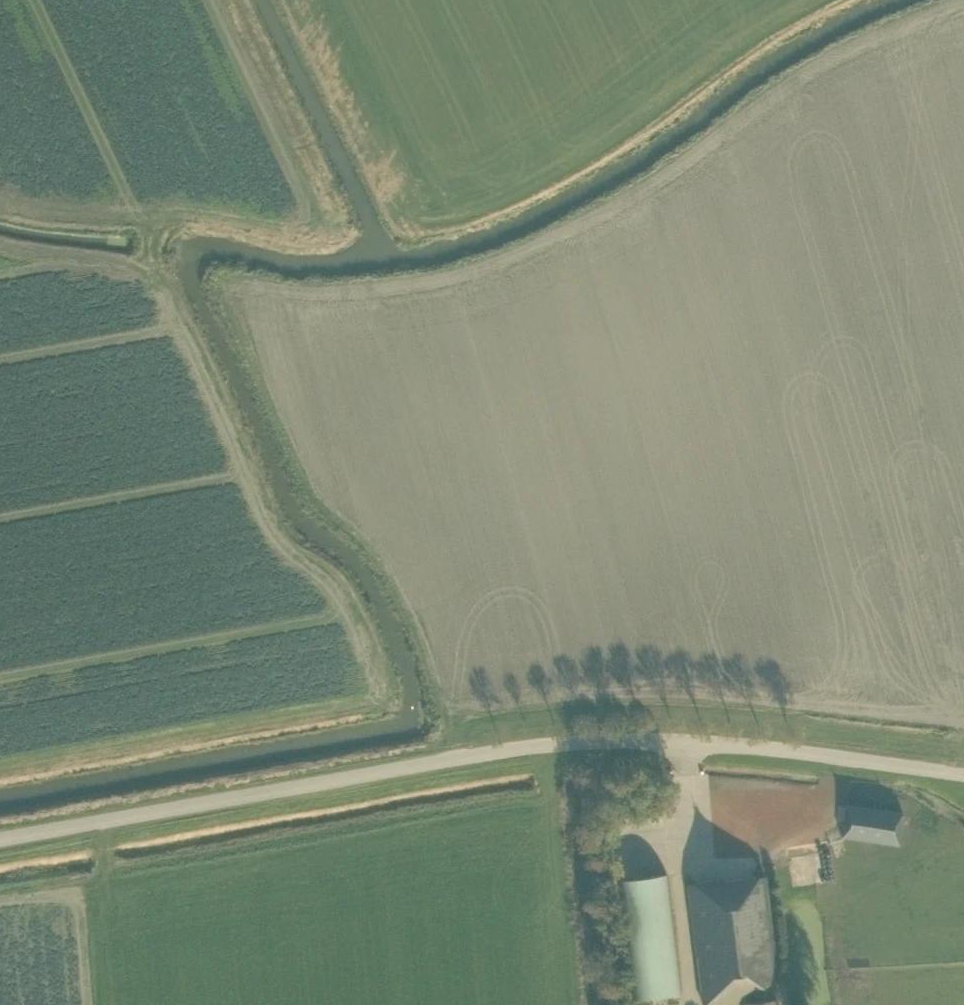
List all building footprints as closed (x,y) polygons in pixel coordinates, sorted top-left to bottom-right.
[(842,836),(898,844),(903,813),(847,805),(842,836)] [(619,880),(634,999),(681,993),(667,874),(619,880)] [(745,1004),(776,1004),(773,980),(777,980),(765,876),(688,885),(703,1004),(709,1004),(745,1001),(745,1004)]
